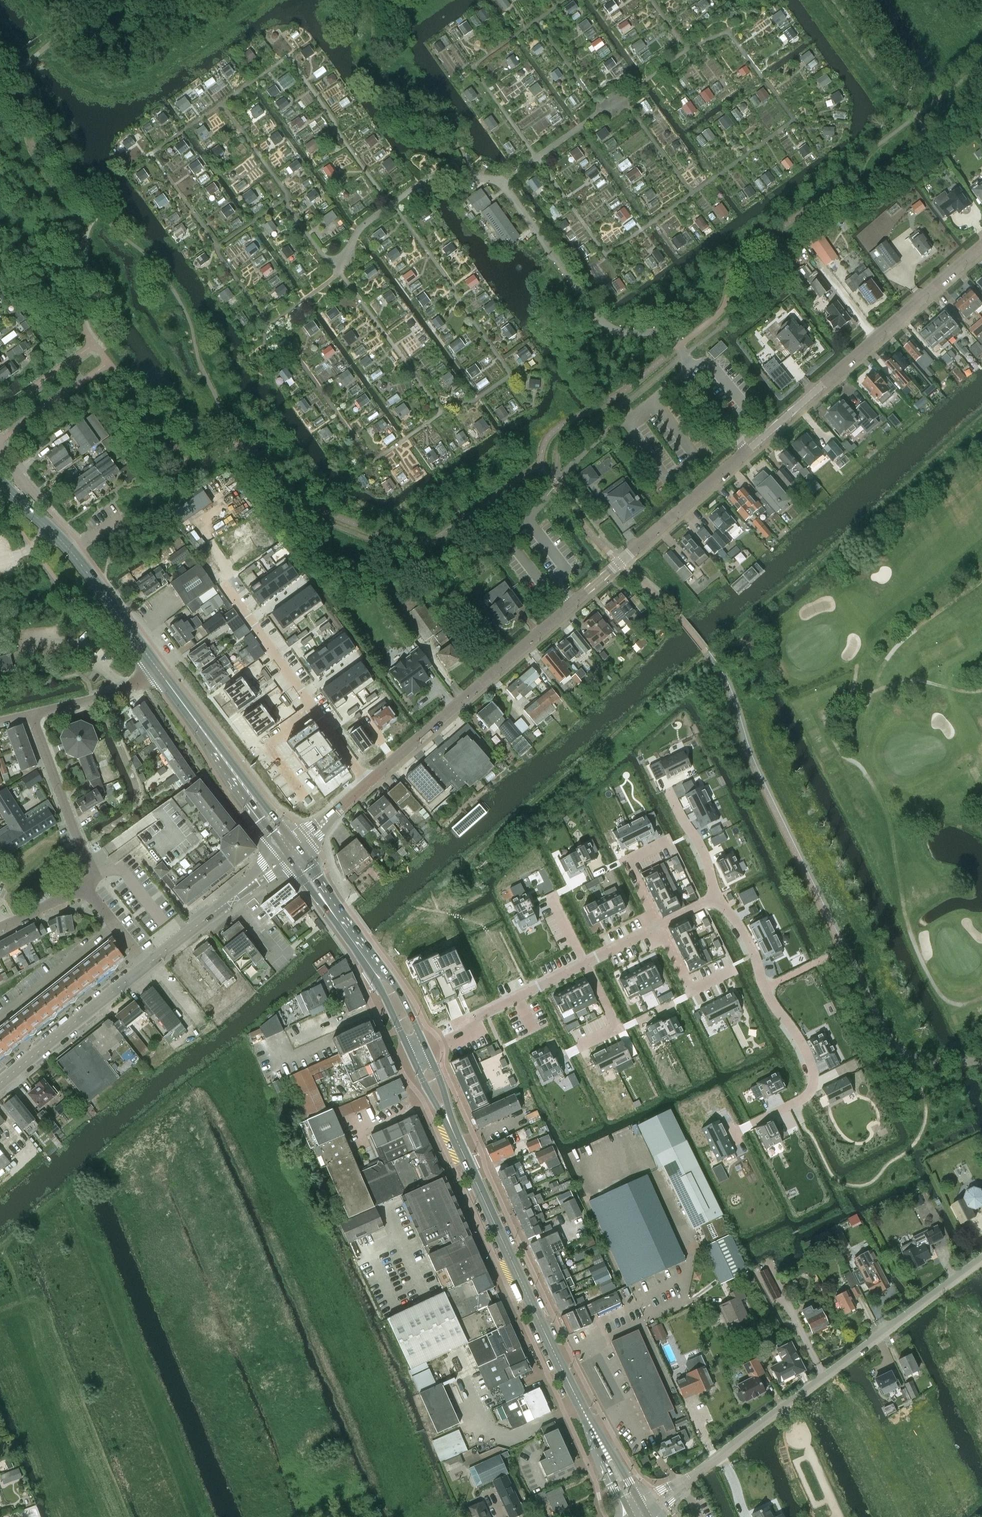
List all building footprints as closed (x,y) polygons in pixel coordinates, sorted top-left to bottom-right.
[(704,0),(701,0),(693,5),(701,15),(710,8),(704,0)] [(572,3),(562,11),(569,20),(579,12),(572,3)] [(611,3),(602,10),(609,19),(619,12),(611,3)] [(482,9),(473,15),(478,23),(487,16),(482,9)] [(778,12),(766,21),(772,29),(784,19),(778,12)] [(592,30),(581,39),(588,47),(598,38),(592,30)] [(441,36),(431,45),(437,53),(448,45),(441,36)] [(636,39),(627,46),(635,57),(644,50),(636,39)] [(242,54),(248,63),(257,56),(251,48),(242,54)] [(806,54),(798,62),(807,72),(815,64),(806,54)] [(509,56),(499,63),(506,71),(515,63),(509,56)] [(603,67),(607,75),(619,67),(615,60),(603,67)] [(320,64),(308,73),(314,81),(326,72),(320,64)] [(225,66),(213,75),(219,82),(230,74),(225,66)] [(734,67),(727,74),(734,82),(742,75),(734,67)] [(556,71),(547,77),(553,85),(562,79),(556,71)] [(330,84),(338,79),(333,73),(326,77),(330,84)] [(470,85),(461,92),(467,101),(477,94),(470,85)] [(704,87),(696,94),(704,104),(712,97),(704,87)] [(833,95),(821,103),(828,113),(839,104),(833,95)] [(185,96),(175,104),(181,112),(191,104),(185,96)] [(285,96),(276,102),(281,110),(290,104),(285,96)] [(651,109),(642,98),(636,103),(645,114),(651,109)] [(349,101),(335,111),(340,119),(355,109),(349,101)] [(255,103),(243,113),(249,121),(262,111),(255,103)] [(681,106),(672,113),(681,123),(689,116),(681,106)] [(161,113),(150,122),(156,129),(166,120),(161,113)] [(298,115),(286,124),(293,133),(305,124),(298,115)] [(204,124),(196,131),(202,139),(210,132),(204,124)] [(816,125),(816,136),(836,136),(836,125),(816,125)] [(279,131),(270,135),(274,144),(283,140),(279,131)] [(131,133),(121,141),(127,149),(137,141),(131,133)] [(373,134),(365,140),(371,147),(379,141),(373,134)] [(184,138),(175,145),(181,154),(190,147),(184,138)] [(314,138),(305,144),(311,153),(320,147),(314,138)] [(206,150),(212,160),(223,152),(217,143),(206,150)] [(513,144),(502,153),(508,160),(519,151),(513,144)] [(800,147),(790,154),(798,164),(808,156),(800,147)] [(296,156),(285,165),(292,173),(303,165),(296,156)] [(194,160),(183,168),(190,178),(201,170),(194,160)] [(390,160),(380,168),(385,175),(395,167),(390,160)] [(691,162),(683,168),(692,178),(699,173),(691,162)] [(329,163),(319,170),(326,179),(335,172),(329,163)] [(588,180),(598,173),(594,166),(583,173),(588,180)] [(136,172),(141,181),(150,176),(145,168),(136,172)] [(765,171),(754,179),(760,188),(771,180),(765,171)] [(531,173),(521,180),(528,189),(538,181),(531,173)] [(211,197),(221,190),(214,181),(205,188),(211,197)] [(971,188),(981,204),(981,184),(980,186),(978,183),(971,188)] [(741,186),(732,194),(740,204),(750,197),(741,186)] [(306,194),(312,202),(321,196),(316,188),(306,194)] [(936,201),(933,204),(943,218),(946,216),(948,217),(957,210),(960,214),(972,205),(960,188),(948,196),(945,192),(935,200),(936,201)] [(252,190),(240,199),(247,208),(259,200),(252,190)] [(480,190),(467,199),(477,212),(490,203),(480,190)] [(164,193),(152,201),(157,209),(169,201),(164,193)] [(225,199),(214,207),(219,215),(230,207),(225,199)] [(919,201),(911,207),(916,214),(924,208),(919,201)] [(719,202),(710,209),(716,218),(725,211),(719,202)] [(506,246),(519,237),(495,204),(482,213),(506,246)] [(329,212),(318,219),(322,226),(333,219),(329,212)] [(272,219),(263,225),(269,233),(278,228),(272,219)] [(174,228),(179,236),(187,231),(181,223),(174,228)] [(381,227),(373,234),(378,241),(386,234),(381,227)] [(440,228),(430,236),(436,244),(447,237),(440,228)] [(911,242),(911,243),(921,256),(923,257),(928,254),(928,253),(927,251),(931,248),(921,235),(918,231),(908,238),(911,242)] [(673,232),(665,240),(677,252),(685,244),(673,232)] [(820,234),(809,242),(825,265),(836,257),(820,234)] [(870,253),(884,272),(890,268),(899,261),(885,242),(870,253)] [(584,245),(574,252),(581,262),(591,255),(584,245)] [(289,246),(280,252),(285,260),(294,253),(289,246)] [(395,249),(383,258),(389,267),(402,258),(395,249)] [(651,251),(643,258),(651,269),(660,262),(651,251)] [(201,265),(210,259),(205,252),(197,258),(201,265)] [(370,266),(358,275),(365,283),(376,274),(370,266)] [(857,289),(858,290),(869,305),(881,296),(870,281),(869,281),(869,280),(873,277),(867,270),(857,278),(855,274),(844,282),(852,293),(857,289)] [(212,283),(218,291),(228,283),(222,275),(212,283)] [(473,276),(464,282),(470,291),(479,284),(473,276)] [(819,297),(830,289),(821,277),(810,285),(819,297)] [(277,281),(268,289),(275,297),(284,289),(277,281)] [(615,294),(608,284),(604,287),(611,297),(615,294)] [(226,301),(234,296),(229,287),(220,292),(226,301)] [(975,313),(981,307),(981,303),(971,291),(963,298),(975,313)] [(975,313),(963,298),(954,305),(964,316),(965,316),(968,319),(975,313)] [(839,328),(850,320),(837,302),(825,310),(830,316),(826,319),(833,329),(837,326),(839,328)] [(331,319),(341,313),(336,305),(326,312),(331,319)] [(245,307),(234,315),(240,323),(250,315),(245,307)] [(945,313),(939,318),(953,334),(955,336),(961,331),(945,313)] [(21,316),(16,319),(19,323),(24,320),(25,319),(22,315),(21,316)] [(798,350),(801,354),(813,345),(804,334),(805,333),(800,327),(799,328),(792,318),(780,328),(782,331),(775,337),(780,343),(779,344),(784,350),(786,349),(791,356),(798,350)] [(953,334),(939,318),(933,324),(948,342),(955,336),(953,334)] [(313,319),(304,326),(311,335),(320,329),(313,319)] [(442,320),(430,328),(434,335),(446,326),(442,320)] [(970,330),(981,344),(981,343),(981,320),(970,330)] [(948,342),(933,324),(926,329),(942,347),(948,342)] [(511,326),(500,334),(506,342),(517,334),(511,326)] [(942,347),(926,329),(920,335),(936,353),(942,347)] [(14,330),(1,340),(5,345),(18,336),(14,330)] [(352,330),(339,340),(347,349),(359,339),(352,330)] [(419,333),(407,342),(413,349),(424,340),(419,333)] [(11,361),(14,359),(22,354),(29,348),(28,347),(31,345),(29,342),(26,344),(24,341),(6,354),(11,361)] [(708,353),(714,360),(727,348),(720,341),(708,353)] [(912,342),(905,348),(916,361),(916,362),(920,366),(924,371),(929,367),(935,362),(930,357),(925,351),(922,353),(912,342)] [(970,349),(977,358),(981,353),(981,347),(978,342),(970,349)] [(956,347),(960,351),(965,347),(960,343),(956,347)] [(327,358),(336,352),(331,344),(322,350),(327,358)] [(969,352),(965,347),(961,351),(965,356),(969,352)] [(900,353),(893,359),(907,376),(914,370),(915,370),(916,370),(925,380),(930,386),(927,388),(923,392),(927,398),(932,394),(938,389),(928,377),(912,359),(908,362),(900,353)] [(26,359),(22,354),(14,359),(19,364),(26,359)] [(949,366),(953,362),(947,355),(942,359),(949,366)] [(893,359),(886,365),(897,378),(895,380),(903,389),(908,384),(915,392),(916,393),(920,390),(912,381),(907,376),(893,359)] [(18,371),(12,362),(4,367),(0,370),(0,384),(18,371)] [(779,365),(767,374),(773,382),(785,373),(779,365)] [(929,367),(924,371),(926,373),(931,378),(935,374),(932,370),(929,367)] [(273,374),(280,385),(290,378),(283,368),(273,374)] [(380,368),(371,374),(374,378),(383,373),(380,368)] [(344,371),(333,379),(340,388),(351,381),(344,371)] [(445,374),(436,382),(443,391),(453,382),(445,374)] [(875,374),(863,385),(878,401),(879,400),(883,405),(892,396),(891,394),(897,389),(887,378),(883,381),(879,376),(878,377),(875,374)] [(523,380),(523,391),(534,391),(534,380),(523,380)] [(358,383),(349,389),(353,395),(362,389),(358,383)] [(908,386),(902,391),(906,396),(912,391),(908,386)] [(361,407),(371,400),(366,393),(355,400),(361,407)] [(305,397),(299,401),(304,411),(311,407),(305,397)] [(831,412),(825,417),(835,428),(842,436),(848,431),(851,434),(861,426),(861,425),(866,420),(873,428),(879,423),(875,419),(878,417),(865,402),(857,409),(859,411),(855,414),(843,401),(836,407),(831,412)] [(405,405),(393,414),(400,423),(412,413),(405,405)] [(108,435),(94,415),(94,414),(93,414),(91,415),(89,412),(80,418),(83,421),(69,431),(69,432),(70,431),(81,447),(77,449),(82,455),(109,436),(109,435),(108,435)] [(898,420),(894,416),(890,420),(893,424),(898,420)] [(483,418),(472,427),(478,436),(490,427),(483,418)] [(327,427),(316,435),(323,444),(334,436),(327,427)] [(794,446),(810,466),(823,455),(807,435),(794,446)] [(102,443),(104,447),(111,442),(109,438),(102,443)] [(107,450),(111,447),(114,445),(111,442),(104,447),(107,450)] [(833,442),(823,451),(833,462),(843,453),(834,442),(833,442)] [(61,445),(46,455),(53,465),(58,472),(73,462),(61,445)] [(809,474),(788,451),(780,458),(790,471),(795,467),(804,478),(809,474)] [(95,460),(92,463),(95,467),(100,474),(114,465),(106,453),(95,460)] [(846,456),(836,464),(840,469),(850,460),(846,456)] [(86,473),(82,476),(87,484),(100,474),(95,467),(92,463),(88,467),(88,468),(84,471),(86,473)] [(125,473),(132,468),(129,464),(122,470),(125,473)] [(114,465),(100,474),(105,482),(109,479),(111,482),(115,478),(114,476),(119,472),(114,465)] [(590,467),(578,476),(586,487),(598,479),(590,467)] [(134,472),(132,468),(125,473),(127,477),(134,472)] [(788,486),(794,482),(783,469),(778,474),(788,486)] [(764,471),(760,475),(760,476),(758,479),(757,478),(753,481),(758,489),(757,489),(756,489),(757,490),(758,490),(764,497),(763,497),(764,498),(764,497),(770,504),(770,505),(770,506),(771,505),(777,512),(777,513),(778,512),(781,509),(784,512),(789,507),(788,504),(791,501),(792,501),(792,500),(791,500),(785,493),(785,492),(784,493),(778,485),(779,485),(778,484),(778,485),(771,478),(772,477),(771,477),(771,478),(770,478),(764,471)] [(137,475),(134,472),(127,477),(128,478),(125,481),(127,483),(130,481),(130,480),(137,475)] [(393,472),(381,482),(388,491),(400,482),(393,472)] [(105,482),(100,474),(87,484),(92,491),(96,488),(98,491),(102,488),(103,488),(107,485),(105,482)] [(73,494),(87,484),(82,476),(78,479),(76,476),(70,481),(70,480),(66,483),(68,486),(73,494)] [(636,502),(638,501),(636,498),(622,480),(617,483),(621,488),(606,498),(612,506),(612,507),(613,509),(614,508),(616,511),(615,512),(616,513),(617,513),(624,523),(636,514),(635,512),(641,508),(636,502)] [(816,481),(810,486),(815,492),(821,487),(816,481)] [(92,491),(87,484),(73,494),(78,501),(80,504),(85,501),(84,500),(89,497),(88,494),(92,491)] [(169,512),(177,526),(213,503),(204,489),(169,512)] [(755,514),(758,518),(766,512),(770,516),(775,512),(764,499),(759,503),(758,502),(756,503),(744,489),(738,495),(755,514)] [(738,495),(731,500),(743,515),(742,516),(746,521),(755,514),(738,495)] [(723,549),(731,542),(724,534),(736,523),(723,507),(710,518),(720,531),(713,537),(723,549)] [(757,525),(764,533),(768,530),(761,521),(757,525)] [(699,567),(709,558),(690,535),(682,542),(694,556),(693,556),(693,559),(692,560),(699,567)] [(712,537),(706,543),(715,554),(722,549),(712,537)] [(206,559),(213,555),(206,545),(199,550),(206,559)] [(737,546),(728,554),(732,558),(741,551),(737,546)] [(185,548),(169,558),(174,566),(190,555),(185,548)] [(723,549),(719,553),(724,560),(729,556),(723,549)] [(684,582),(692,575),(671,551),(663,557),(684,582)] [(728,583),(727,584),(738,598),(768,571),(752,553),(725,577),(728,583)] [(191,568),(197,564),(192,556),(185,560),(191,568)] [(488,557),(482,562),(486,568),(492,564),(488,557)] [(285,558),(275,565),(289,584),(299,577),(285,558)] [(211,575),(218,570),(213,561),(205,565),(211,575)] [(186,606),(214,587),(199,564),(171,584),(186,606)] [(185,565),(178,568),(180,574),(187,571),(185,565)] [(276,567),(267,574),(280,591),(289,584),(275,565),(276,567)] [(136,583),(142,590),(165,574),(160,566),(136,583)] [(166,573),(165,574),(142,590),(147,598),(168,583),(166,581),(170,579),(166,573)] [(267,574),(258,580),(271,598),(280,591),(267,574)] [(258,580),(248,587),(261,605),(271,598),(258,580)] [(510,589),(504,582),(485,595),(493,606),(488,610),(500,628),(505,625),(507,625),(509,623),(509,621),(514,618),(511,614),(522,607),(509,589),(510,589)] [(216,609),(219,614),(220,613),(222,617),(233,609),(216,586),(188,606),(193,614),(202,607),(208,615),(216,609)] [(310,586),(300,593),(314,613),(324,606),(310,586)] [(429,639),(441,630),(414,592),(390,609),(414,642),(421,637),(425,642),(425,641),(426,642),(429,640),(429,639)] [(300,593),(291,600),(305,619),(304,617),(312,611),(314,613),(300,593)] [(621,594),(613,601),(627,619),(636,613),(621,594)] [(291,600),(282,607),(296,626),(305,619),(291,600)] [(630,622),(627,619),(613,601),(604,607),(617,623),(622,619),(626,624),(630,622)] [(641,603),(636,607),(641,613),(646,609),(641,603)] [(282,607),(272,613),(283,629),(293,622),(295,626),(296,626),(282,607)] [(219,614),(202,626),(209,635),(226,623),(237,615),(238,615),(233,608),(233,609),(222,617),(220,613),(219,614)] [(599,643),(612,632),(597,613),(583,625),(588,631),(583,635),(597,652),(603,648),(599,643)] [(245,626),(237,615),(226,623),(234,634),(245,626)] [(196,616),(191,620),(195,624),(198,628),(203,625),(196,616)] [(169,629),(175,638),(195,624),(191,620),(191,619),(184,624),(181,620),(169,629)] [(195,624),(175,638),(182,647),(194,638),(191,634),(198,629),(198,628),(195,624)] [(250,632),(245,626),(234,634),(238,640),(250,632)] [(620,629),(617,632),(624,640),(627,638),(620,629)] [(441,646),(449,641),(446,637),(446,636),(442,631),(434,637),(441,646)] [(575,659),(583,653),(584,655),(592,649),(576,631),(569,636),(570,638),(569,639),(568,638),(567,640),(566,639),(557,646),(568,661),(573,656),(575,659)] [(342,632),(333,638),(346,656),(355,649),(342,632)] [(249,636),(244,640),(249,648),(255,644),(249,636)] [(642,637),(635,644),(640,649),(648,643),(642,637)] [(333,638),(324,645),(336,663),(346,656),(333,638)] [(188,656),(193,663),(215,647),(213,644),(208,648),(205,644),(188,656)] [(313,650),(327,669),(336,663),(324,645),(315,652),(313,650)] [(443,662),(447,669),(460,660),(455,653),(457,652),(452,645),(437,655),(439,657),(437,659),(441,664),(443,662)] [(215,647),(193,663),(198,670),(215,658),(213,656),(218,652),(215,647)] [(238,654),(241,659),(247,655),(249,653),(246,649),(238,654)] [(313,650),(303,657),(317,676),(327,669),(313,650)] [(420,650),(405,661),(405,660),(395,667),(396,667),(390,672),(407,694),(412,691),(413,693),(425,685),(422,681),(427,678),(422,671),(431,664),(420,650)] [(551,651),(541,660),(560,683),(570,674),(566,669),(568,667),(563,661),(561,662),(551,651)] [(13,668),(10,655),(0,657),(0,671),(13,668)] [(253,663),(247,655),(241,659),(247,667),(253,663)] [(225,657),(200,674),(206,681),(230,664),(225,657)] [(360,662),(350,669),(365,689),(374,682),(360,662)] [(230,664),(206,681),(211,688),(220,682),(222,685),(222,686),(230,680),(228,676),(233,672),(230,668),(232,667),(230,664)] [(578,671),(573,665),(569,668),(580,680),(586,675),(581,669),(578,671)] [(532,668),(519,679),(527,688),(529,686),(532,690),(536,686),(533,682),(539,676),(532,668)] [(350,669),(341,676),(355,695),(365,689),(350,669)] [(245,675),(223,690),(230,700),(252,684),(245,675)] [(341,676),(332,683),(346,702),(347,702),(344,698),(352,692),(355,696),(355,695),(341,676)] [(527,688),(519,679),(506,690),(514,699),(520,693),(524,697),(532,690),(529,686),(527,688)] [(332,683),(322,689),(336,709),(340,706),(346,702),(332,683)] [(252,684),(230,700),(238,711),(256,698),(249,688),(253,685),(252,684)] [(551,687),(539,697),(552,712),(555,710),(554,710),(557,708),(553,704),(560,699),(551,687)] [(552,712),(539,697),(523,710),(536,725),(552,712)] [(264,701),(242,717),(249,726),(271,711),(264,701)] [(384,701),(367,713),(379,730),(389,723),(390,723),(392,723),(396,721),(396,719),(396,718),(384,701)] [(492,702),(477,716),(487,728),(494,723),(511,743),(522,734),(529,727),(521,718),(514,725),(508,718),(504,721),(501,718),(502,717),(502,716),(503,715),(492,702)] [(140,721),(151,713),(144,703),(132,711),(140,721)] [(271,711),(249,726),(257,737),(275,724),(268,714),(272,712),(271,711)] [(143,725),(147,732),(158,724),(151,713),(140,721),(135,725),(128,729),(131,733),(143,725)] [(125,725),(128,729),(135,725),(132,721),(125,725)] [(80,759),(91,754),(93,754),(98,742),(92,727),(81,722),(66,728),(60,739),(63,744),(58,746),(60,751),(64,749),(66,754),(78,759),(80,759)] [(358,723),(347,731),(363,754),(374,745),(358,723)] [(147,732),(142,735),(145,739),(145,740),(150,737),(154,742),(166,735),(165,734),(167,733),(167,732),(165,728),(163,728),(162,729),(158,724),(147,732)] [(314,724),(289,742),(286,744),(292,753),(306,772),(313,768),(325,785),(347,769),(320,732),(314,724)] [(429,757),(452,785),(457,791),(465,784),(469,788),(478,780),(479,779),(480,780),(486,775),(485,775),(493,767),(502,760),(498,756),(490,763),(474,745),(480,739),(467,724),(429,757)] [(7,731),(10,740),(25,734),(22,725),(7,731)] [(10,740),(14,751),(29,745),(25,734),(10,740)] [(142,735),(135,740),(138,744),(145,739),(142,735)] [(157,747),(162,753),(173,745),(174,744),(175,742),(172,739),(171,739),(169,740),(166,735),(154,742),(154,743),(143,750),(146,754),(157,747)] [(521,735),(511,743),(512,745),(511,746),(519,756),(530,746),(521,735)] [(33,757),(29,745),(14,751),(18,762),(33,757)] [(176,750),(173,745),(162,753),(169,763),(180,756),(182,755),(182,753),(180,749),(178,749),(176,750)] [(660,761),(649,767),(656,780),(666,775),(666,777),(667,779),(691,767),(690,765),(690,766),(683,753),(684,753),(683,751),(660,762),(660,761)] [(89,781),(95,790),(99,788),(103,786),(91,754),(80,759),(88,781),(89,781)] [(157,756),(150,761),(153,765),(159,761),(157,756)] [(169,763),(176,774),(187,766),(180,756),(169,763)] [(37,766),(33,757),(18,762),(22,771),(37,766)] [(452,785),(429,757),(405,778),(428,805),(444,792),(444,791),(452,785)] [(4,766),(0,767),(0,768),(2,775),(3,775),(5,781),(9,780),(4,766)] [(187,766),(176,774),(164,782),(167,786),(179,778),(183,785),(195,777),(187,766)] [(167,771),(164,767),(157,772),(160,776),(167,771)] [(37,771),(28,776),(34,785),(42,780),(37,771)] [(28,776),(23,780),(28,789),(34,785),(28,776)] [(457,842),(499,804),(488,791),(478,780),(436,818),(445,829),(457,842)] [(691,780),(681,785),(686,794),(685,795),(693,812),(711,803),(703,786),(701,787),(696,790),(691,780)] [(255,851),(256,850),(255,850),(238,828),(238,829),(200,781),(186,792),(185,790),(184,789),(154,810),(152,812),(155,817),(158,821),(136,837),(159,866),(154,870),(161,878),(166,875),(177,888),(174,890),(177,894),(176,895),(182,902),(183,901),(186,905),(233,867),(234,868),(255,851)] [(414,814),(422,807),(411,795),(409,796),(408,794),(409,793),(400,782),(387,794),(401,810),(407,805),(414,814)] [(99,788),(95,790),(76,802),(83,813),(104,801),(101,795),(105,792),(103,786),(99,788)] [(0,793),(0,812),(3,818),(9,814),(18,828),(20,827),(28,840),(31,838),(42,831),(55,823),(56,824),(56,823),(51,815),(54,812),(48,801),(47,801),(24,816),(7,789),(6,789),(0,793)] [(434,811),(437,815),(457,797),(454,793),(434,811)] [(383,797),(376,804),(389,820),(393,824),(393,825),(399,819),(395,815),(397,813),(392,808),(383,797)] [(711,803),(693,812),(701,828),(702,827),(717,819),(717,820),(719,819),(711,803)] [(376,804),(368,810),(381,827),(385,831),(393,824),(389,820),(376,804)] [(395,806),(392,808),(397,813),(395,815),(399,819),(409,832),(414,828),(395,806)] [(423,809),(419,812),(425,819),(429,816),(423,809)] [(650,813),(647,815),(650,820),(652,819),(656,817),(653,812),(650,813)] [(1,858),(1,857),(28,840),(20,827),(18,828),(9,814),(3,818),(8,826),(0,831),(0,857),(1,858)] [(369,832),(375,839),(380,835),(363,814),(351,824),(362,838),(369,832)] [(645,816),(629,824),(638,842),(654,834),(654,832),(653,832),(646,817),(645,816)] [(629,824),(612,832),(613,833),(614,833),(621,848),(621,850),(638,842),(629,824)] [(719,825),(710,830),(713,835),(722,830),(719,825)] [(389,834),(385,837),(392,847),(397,843),(389,834)] [(721,843),(717,836),(710,839),(714,847),(721,843)] [(345,848),(346,851),(336,855),(344,876),(370,856),(356,839),(345,848)] [(577,847),(575,848),(577,853),(585,869),(583,865),(597,858),(595,853),(598,852),(592,840),(577,847)] [(362,845),(375,861),(382,856),(377,849),(375,851),(367,841),(362,845)] [(576,852),(559,861),(565,872),(568,871),(571,876),(581,870),(585,869),(577,853),(575,848),(574,849),(576,852)] [(719,860),(716,862),(720,870),(727,883),(735,879),(735,880),(743,876),(736,860),(735,861),(732,854),(719,861),(719,860)] [(663,863),(641,874),(646,885),(669,874),(663,863)] [(680,864),(675,867),(678,874),(683,871),(680,864)] [(355,873),(348,878),(352,883),(358,878),(355,873)] [(669,874),(646,885),(652,896),(674,885),(669,874)] [(520,883),(510,888),(515,899),(510,901),(517,914),(513,916),(514,917),(534,907),(527,893),(525,893),(520,883)] [(260,906),(270,919),(282,910),(280,908),(297,894),(289,884),(260,906)] [(674,885),(652,896),(657,907),(679,896),(678,892),(674,885)] [(690,886),(685,888),(689,895),(694,893),(694,892),(691,885),(690,886)] [(614,887),(604,892),(615,914),(625,909),(614,887)] [(605,897),(594,902),(603,920),(615,914),(604,892),(603,892),(605,897)] [(679,896),(657,907),(662,918),(685,907),(679,896)] [(285,909),(295,922),(310,911),(308,908),(309,907),(303,899),(301,900),(299,897),(285,909)] [(594,902),(583,908),(592,926),(603,920),(594,902)] [(534,907),(514,917),(521,931),(537,922),(531,909),(534,907)] [(73,926),(71,916),(57,918),(47,922),(51,931),(58,928),(59,935),(74,932),(73,931),(74,931),(74,926),(73,926)] [(690,917),(667,928),(673,939),(695,928),(690,917)] [(750,925),(749,926),(757,942),(775,933),(767,917),(765,918),(762,920),(761,917),(752,921),(754,924),(750,926),(750,925)] [(707,918),(701,921),(705,928),(710,925),(707,918)] [(318,919),(314,922),(320,930),(324,927),(318,919)] [(34,924),(23,930),(30,942),(41,937),(36,928),(34,924)] [(223,938),(229,945),(222,949),(239,972),(252,962),(255,966),(264,960),(243,934),(246,931),(241,924),(223,938)] [(36,928),(41,937),(47,933),(42,925),(36,928)] [(695,928),(673,939),(678,950),(696,941),(691,931),(696,929),(695,928)] [(30,942),(23,930),(13,936),(19,948),(30,942)] [(775,933),(757,942),(765,959),(766,958),(772,955),(773,958),(782,953),(781,950),(781,951),(783,950),(775,933)] [(13,936),(2,941),(9,954),(19,948),(13,936)] [(37,997),(0,1027),(0,1055),(123,957),(116,949),(119,947),(112,938),(37,997)] [(718,939),(712,942),(716,949),(721,947),(718,939)] [(0,942),(0,959),(9,954),(2,941),(0,942)] [(182,963),(170,973),(180,986),(183,984),(186,988),(183,991),(191,1001),(233,969),(224,958),(223,959),(209,941),(207,943),(203,947),(204,949),(200,952),(198,949),(196,950),(198,952),(195,955),(194,953),(186,959),(188,962),(184,965),(182,963)] [(696,941),(678,950),(684,961),(706,950),(706,949),(701,951),(696,941)] [(436,952),(410,964),(417,979),(420,978),(433,1009),(444,1004),(450,1002),(455,999),(457,998),(455,994),(471,987),(454,949),(438,956),(436,952)] [(706,950),(684,961),(689,972),(712,961),(706,950)] [(338,993),(356,984),(345,959),(328,970),(326,967),(325,965),(317,971),(318,973),(321,977),(329,996),(337,993),(338,993)] [(652,963),(641,968),(652,990),(663,985),(652,963)] [(641,968),(629,974),(640,996),(652,990),(641,968)] [(629,974),(619,979),(629,999),(639,994),(640,996),(629,974)] [(324,1004),(339,998),(337,993),(329,996),(321,977),(316,981),(318,986),(300,994),(308,1011),(309,1011),(324,1004)] [(586,980),(575,985),(586,1008),(597,1002),(586,980)] [(338,993),(337,993),(339,998),(340,1001),(343,1000),(348,1013),(366,1005),(356,984),(338,993)] [(575,985),(563,991),(574,1013),(586,1008),(575,985)] [(136,1004),(145,1014),(148,1019),(154,1014),(175,1040),(187,1031),(152,987),(141,997),(142,999),(136,1004)] [(563,991),(552,996),(561,1014),(572,1009),(574,1014),(574,1013),(563,991)] [(732,992),(716,1000),(725,1018),(741,1010),(741,1008),(740,1009),(733,994),(733,993),(732,992)] [(716,1000),(699,1008),(700,1010),(701,1010),(708,1025),(708,1026),(725,1018),(716,1000)] [(119,1021),(113,1025),(125,1040),(140,1058),(149,1051),(139,1038),(134,1032),(129,1026),(145,1014),(136,1004),(135,1001),(115,1017),(119,1021)] [(326,1010),(324,1004),(309,1011),(312,1016),(326,1010)] [(283,1031),(276,1015),(260,1027),(265,1039),(283,1031)] [(660,1019),(660,1020),(670,1040),(684,1033),(675,1016),(662,1023),(660,1019)] [(88,1038),(119,1078),(141,1060),(140,1058),(113,1025),(109,1020),(88,1038)] [(648,1032),(645,1033),(651,1045),(654,1043),(667,1037),(669,1040),(670,1040),(660,1020),(645,1027),(648,1032)] [(340,1057),(381,1038),(379,1033),(378,1034),(372,1021),(332,1040),(340,1057)] [(817,1036),(809,1040),(819,1061),(824,1059),(829,1070),(839,1065),(834,1054),(835,1053),(832,1047),(825,1032),(817,1036)] [(88,1102),(119,1078),(88,1038),(56,1062),(88,1102)] [(353,1072),(389,1056),(389,1055),(388,1055),(381,1039),(381,1038),(340,1057),(352,1084),(357,1081),(353,1072)] [(612,1045),(606,1049),(615,1067),(628,1060),(628,1061),(631,1059),(630,1057),(622,1042),(623,1042),(622,1040),(612,1045)] [(546,1046),(529,1054),(536,1068),(556,1058),(553,1060),(546,1046)] [(592,1055),(589,1057),(590,1059),(590,1058),(598,1073),(597,1073),(598,1075),(610,1070),(609,1069),(615,1067),(606,1049),(593,1055),(592,1055)] [(472,1053),(450,1063),(454,1074),(477,1064),(472,1053)] [(353,1072),(357,1081),(393,1065),(389,1056),(353,1072)] [(504,1058),(499,1061),(502,1068),(508,1066),(504,1058)] [(556,1058),(536,1068),(536,1069),(537,1069),(543,1081),(546,1080),(546,1081),(563,1072),(556,1058)] [(477,1064),(454,1074),(459,1083),(481,1073),(477,1064)] [(393,1065),(357,1081),(365,1088),(397,1074),(393,1065)] [(308,1119),(322,1113),(320,1110),(326,1107),(309,1068),(290,1076),(308,1119)] [(757,1085),(750,1088),(756,1100),(763,1097),(764,1099),(778,1092),(778,1093),(786,1089),(785,1085),(784,1086),(778,1072),(771,1076),(771,1075),(756,1083),(757,1085)] [(481,1073),(459,1083),(463,1093),(481,1084),(477,1076),(482,1074),(481,1073)] [(845,1076),(821,1088),(822,1090),(829,1103),(829,1104),(853,1092),(853,1091),(852,1091),(846,1078),(845,1076)] [(513,1077),(507,1079),(511,1087),(516,1084),(513,1077)] [(51,1089),(44,1080),(37,1086),(38,1087),(29,1095),(40,1108),(56,1095),(58,1094),(53,1088),(51,1089)] [(278,1080),(273,1083),(277,1093),(282,1090),(278,1080)] [(376,1090),(350,1103),(335,1108),(339,1118),(354,1112),(354,1113),(377,1103),(380,1110),(400,1101),(397,1095),(405,1091),(400,1080),(376,1090)] [(481,1084),(463,1093),(467,1102),(485,1094),(481,1084)] [(520,1095),(515,1097),(521,1108),(523,1107),(525,1112),(531,1110),(532,1112),(537,1109),(529,1091),(524,1093),(523,1094),(523,1093),(520,1095)] [(518,1092),(513,1094),(472,1113),(470,1114),(477,1129),(521,1108),(515,1097),(520,1095),(518,1092)] [(485,1094),(467,1102),(472,1112),(490,1104),(485,1094)] [(16,1096),(4,1106),(23,1130),(28,1136),(40,1126),(35,1120),(16,1096)] [(64,1101),(54,1109),(59,1115),(69,1107),(64,1101)] [(322,1113),(308,1119),(298,1123),(309,1149),(343,1134),(332,1109),(322,1113)] [(669,1110),(642,1124),(657,1156),(670,1182),(693,1229),(720,1215),(685,1143),(669,1110)] [(376,1148),(380,1146),(422,1128),(416,1115),(370,1135),(376,1148)] [(703,1128),(701,1129),(709,1145),(727,1136),(719,1120),(718,1121),(703,1128)] [(771,1120),(755,1128),(766,1149),(782,1142),(771,1120)] [(430,1145),(422,1128),(380,1146),(388,1163),(430,1145)] [(55,1137),(51,1131),(46,1134),(51,1140),(55,1137)] [(423,1187),(444,1177),(443,1174),(444,1170),(440,1167),(430,1145),(388,1163),(383,1165),(382,1162),(378,1161),(377,1165),(359,1172),(343,1135),(313,1148),(321,1168),(326,1166),(348,1219),(374,1207),(418,1187),(420,1186),(420,1187),(423,1186),(423,1187)] [(485,1147),(493,1163),(514,1153),(510,1145),(515,1143),(511,1135),(485,1147)] [(548,1135),(537,1139),(541,1148),(552,1143),(548,1135)] [(727,1136),(709,1145),(717,1162),(719,1161),(719,1160),(734,1153),(734,1154),(736,1153),(727,1136)] [(537,1139),(526,1144),(529,1152),(541,1148),(537,1139)] [(556,1156),(552,1146),(535,1154),(538,1161),(533,1163),(534,1166),(556,1156)] [(5,1173),(2,1170),(11,1163),(0,1150),(0,1177),(5,1173)] [(556,1157),(545,1162),(548,1169),(560,1164),(556,1157)] [(501,1180),(502,1181),(523,1172),(519,1163),(498,1172),(500,1176),(499,1177),(500,1180),(501,1180)] [(719,1184),(728,1179),(720,1164),(711,1169),(719,1184)] [(552,1170),(556,1177),(565,1173),(562,1165),(552,1170)] [(526,1180),(523,1172),(502,1181),(502,1182),(501,1183),(502,1185),(504,1186),(505,1189),(526,1180)] [(677,1264),(685,1261),(646,1175),(589,1201),(627,1287),(677,1264)] [(427,1255),(428,1255),(471,1236),(444,1177),(423,1187),(423,1186),(420,1187),(420,1186),(418,1187),(419,1189),(402,1196),(401,1197),(427,1255)] [(509,1197),(509,1198),(524,1191),(521,1186),(528,1183),(526,1180),(505,1189),(507,1193),(506,1194),(507,1197),(509,1197)] [(556,1186),(559,1192),(572,1185),(569,1180),(558,1185),(556,1186)] [(557,1181),(548,1185),(550,1189),(556,1186),(558,1185),(557,1181)] [(975,1188),(968,1192),(966,1198),(952,1205),(962,1224),(976,1217),(971,1207),(976,1209),(981,1206),(981,1190),(975,1188)] [(511,1203),(513,1206),(533,1196),(532,1193),(526,1196),(524,1191),(509,1198),(510,1198),(509,1200),(510,1202),(511,1203)] [(570,1191),(561,1195),(565,1203),(574,1198),(570,1191)] [(517,1214),(537,1205),(543,1202),(539,1194),(533,1196),(513,1206),(514,1209),(514,1211),(515,1213),(516,1213),(517,1214)] [(919,1195),(911,1199),(915,1207),(923,1203),(919,1195)] [(562,1204),(565,1212),(576,1207),(573,1199),(562,1204)] [(537,1205),(517,1214),(517,1215),(516,1216),(517,1219),(519,1219),(520,1222),(541,1213),(537,1205)] [(580,1216),(576,1207),(565,1212),(569,1221),(580,1216)] [(349,1244),(384,1228),(375,1208),(340,1224),(349,1244)] [(541,1213),(520,1222),(522,1226),(521,1227),(523,1230),(524,1230),(524,1231),(539,1224),(545,1221),(541,1213)] [(541,1229),(539,1224),(524,1231),(528,1239),(552,1228),(550,1224),(541,1229)] [(936,1226),(923,1232),(927,1241),(930,1245),(943,1239),(936,1226)] [(530,1247),(533,1254),(561,1241),(557,1232),(530,1244),(532,1247),(530,1247)] [(833,1238),(839,1249),(847,1245),(842,1233),(833,1238)] [(730,1235),(708,1245),(725,1281),(747,1271),(730,1235)] [(428,1255),(436,1272),(478,1253),(471,1236),(428,1255)] [(536,1258),(538,1261),(559,1252),(565,1249),(561,1241),(533,1254),(535,1257),(536,1258)] [(913,1242),(901,1248),(904,1255),(903,1255),(906,1261),(907,1260),(911,1269),(912,1269),(913,1270),(919,1267),(918,1266),(924,1263),(924,1261),(930,1258),(929,1254),(927,1252),(932,1249),(930,1245),(927,1241),(916,1246),(914,1242),(913,1242)] [(354,1242),(349,1244),(352,1251),(357,1249),(354,1242)] [(589,1249),(593,1256),(599,1253),(596,1246),(589,1249)] [(539,1266),(541,1270),(556,1263),(554,1258),(561,1255),(559,1252),(538,1261),(539,1264),(539,1266)] [(878,1292),(889,1286),(883,1274),(884,1274),(873,1252),(855,1261),(866,1283),(865,1283),(871,1294),(877,1291),(878,1292)] [(435,1272),(444,1292),(487,1273),(478,1253),(436,1272),(435,1272)] [(603,1262),(599,1254),(591,1258),(594,1266),(603,1262)] [(544,1274),(546,1278),(566,1269),(565,1265),(564,1266),(562,1261),(556,1263),(541,1270),(542,1274),(544,1274)] [(602,1263),(589,1269),(593,1276),(605,1270),(602,1263)] [(566,1269),(546,1278),(547,1281),(546,1283),(548,1287),(570,1277),(566,1269)] [(767,1269),(760,1272),(773,1300),(780,1296),(767,1269)] [(596,1284),(609,1278),(606,1271),(593,1276),(596,1284)] [(849,1272),(843,1275),(855,1298),(861,1295),(849,1272)] [(458,1320),(459,1320),(493,1305),(486,1291),(494,1287),(488,1273),(487,1273),(444,1292),(451,1307),(451,1306),(458,1320)] [(553,1295),(574,1285),(570,1277),(548,1287),(550,1291),(551,1291),(553,1295)] [(610,1280),(599,1285),(602,1291),(613,1286),(610,1280)] [(576,1289),(574,1285),(553,1295),(554,1298),(554,1299),(556,1304),(571,1296),(569,1292),(576,1289)] [(742,1289),(730,1294),(733,1300),(720,1306),(729,1327),(748,1318),(740,1300),(746,1297),(742,1289)] [(584,1306),(589,1317),(598,1313),(621,1302),(616,1291),(584,1306)] [(850,1311),(855,1308),(850,1297),(852,1297),(850,1293),(848,1294),(847,1291),(835,1297),(844,1314),(845,1313),(846,1315),(850,1312),(850,1311)] [(466,1343),(469,1342),(459,1320),(458,1320),(451,1306),(451,1307),(444,1292),(387,1318),(410,1369),(466,1343)] [(573,1301),(571,1296),(556,1304),(558,1309),(559,1308),(561,1312),(584,1301),(582,1297),(573,1301)] [(469,1342),(475,1339),(491,1332),(490,1331),(510,1323),(500,1301),(493,1305),(459,1320),(469,1342)] [(589,1317),(584,1306),(561,1317),(562,1319),(563,1319),(564,1322),(563,1323),(564,1325),(565,1324),(569,1333),(568,1333),(569,1335),(571,1334),(570,1334),(574,1332),(574,1333),(575,1332),(575,1331),(583,1327),(583,1328),(592,1324),(589,1317)] [(816,1332),(817,1332),(829,1326),(820,1309),(816,1311),(815,1310),(812,1311),(809,1307),(801,1311),(812,1332),(816,1330),(817,1332),(816,1332)] [(497,1329),(491,1332),(475,1339),(469,1342),(466,1343),(477,1367),(504,1355),(521,1347),(510,1323),(497,1329)] [(652,1328),(658,1341),(667,1337),(661,1324),(652,1328)] [(647,1421),(667,1412),(673,1409),(638,1330),(611,1342),(647,1421)] [(779,1383),(804,1370),(790,1343),(777,1349),(784,1362),(771,1368),(779,1383)] [(509,1366),(526,1358),(521,1347),(504,1355),(509,1366)] [(898,1360),(906,1376),(918,1370),(910,1354),(898,1360)] [(514,1378),(509,1366),(504,1355),(477,1367),(488,1390),(498,1386),(498,1385),(514,1378)] [(687,1376),(676,1381),(683,1396),(693,1391),(695,1394),(703,1391),(705,1392),(707,1391),(709,1391),(711,1389),(711,1387),(714,1386),(700,1355),(686,1361),(685,1364),(689,1373),(686,1374),(687,1376)] [(514,1378),(516,1377),(531,1370),(531,1371),(531,1370),(526,1358),(509,1366),(514,1378)] [(765,1391),(757,1377),(764,1373),(756,1358),(743,1365),(750,1379),(738,1385),(737,1385),(738,1386),(741,1391),(738,1393),(737,1396),(739,1401),(742,1402),(745,1400),(746,1401),(746,1402),(747,1401),(754,1397),(754,1398),(754,1397),(756,1396),(757,1396),(764,1392),(765,1392),(765,1391)] [(877,1378),(875,1379),(883,1395),(900,1386),(897,1380),(895,1381),(890,1372),(882,1376),(880,1375),(877,1377),(877,1378)] [(516,1377),(514,1378),(498,1385),(498,1386),(506,1402),(524,1394),(516,1377)] [(918,1396),(911,1381),(905,1384),(912,1399),(918,1396)] [(441,1383),(419,1393),(436,1433),(458,1423),(441,1383)] [(539,1387),(524,1394),(506,1402),(501,1404),(503,1409),(504,1411),(507,1418),(508,1418),(508,1420),(513,1429),(525,1424),(528,1422),(550,1412),(547,1404),(545,1399),(539,1387)] [(906,1388),(900,1391),(905,1402),(911,1399),(906,1388)] [(672,1424),(667,1412),(647,1421),(651,1430),(652,1430),(658,1444),(657,1445),(658,1445),(679,1436),(677,1433),(676,1433),(672,1424)] [(687,1417),(672,1424),(676,1433),(677,1433),(679,1436),(658,1445),(663,1457),(684,1448),(682,1443),(689,1440),(684,1429),(680,1431),(678,1426),(689,1422),(687,1417)] [(541,1427),(544,1435),(558,1429),(555,1421),(541,1427)] [(558,1429),(544,1435),(542,1436),(543,1436),(546,1442),(545,1442),(546,1443),(546,1442),(549,1449),(542,1452),(546,1459),(539,1462),(539,1463),(539,1462),(542,1468),(542,1469),(545,1475),(545,1476),(574,1463),(573,1463),(570,1457),(570,1456),(567,1450),(567,1449),(565,1450),(562,1444),(565,1443),(558,1429)] [(460,1430),(432,1442),(440,1462),(468,1451),(460,1430)] [(507,1451),(498,1455),(500,1460),(509,1456),(507,1451)] [(507,1516),(517,1516),(524,1514),(523,1513),(530,1509),(527,1502),(520,1505),(505,1475),(507,1474),(500,1460),(498,1455),(467,1470),(476,1489),(491,1482),(507,1516)] [(10,1459),(5,1462),(8,1469),(13,1467),(10,1459)] [(19,1470),(1,1476),(4,1484),(21,1478),(19,1470)] [(548,1500),(556,1516),(571,1516),(572,1516),(561,1494),(564,1493),(563,1492),(561,1487),(546,1494),(544,1491),(534,1495),(539,1504),(548,1500)] [(465,1509),(469,1516),(490,1516),(483,1502),(465,1509)] [(752,1513),(754,1516),(774,1516),(773,1516),(772,1516),(767,1506),(752,1513)]
